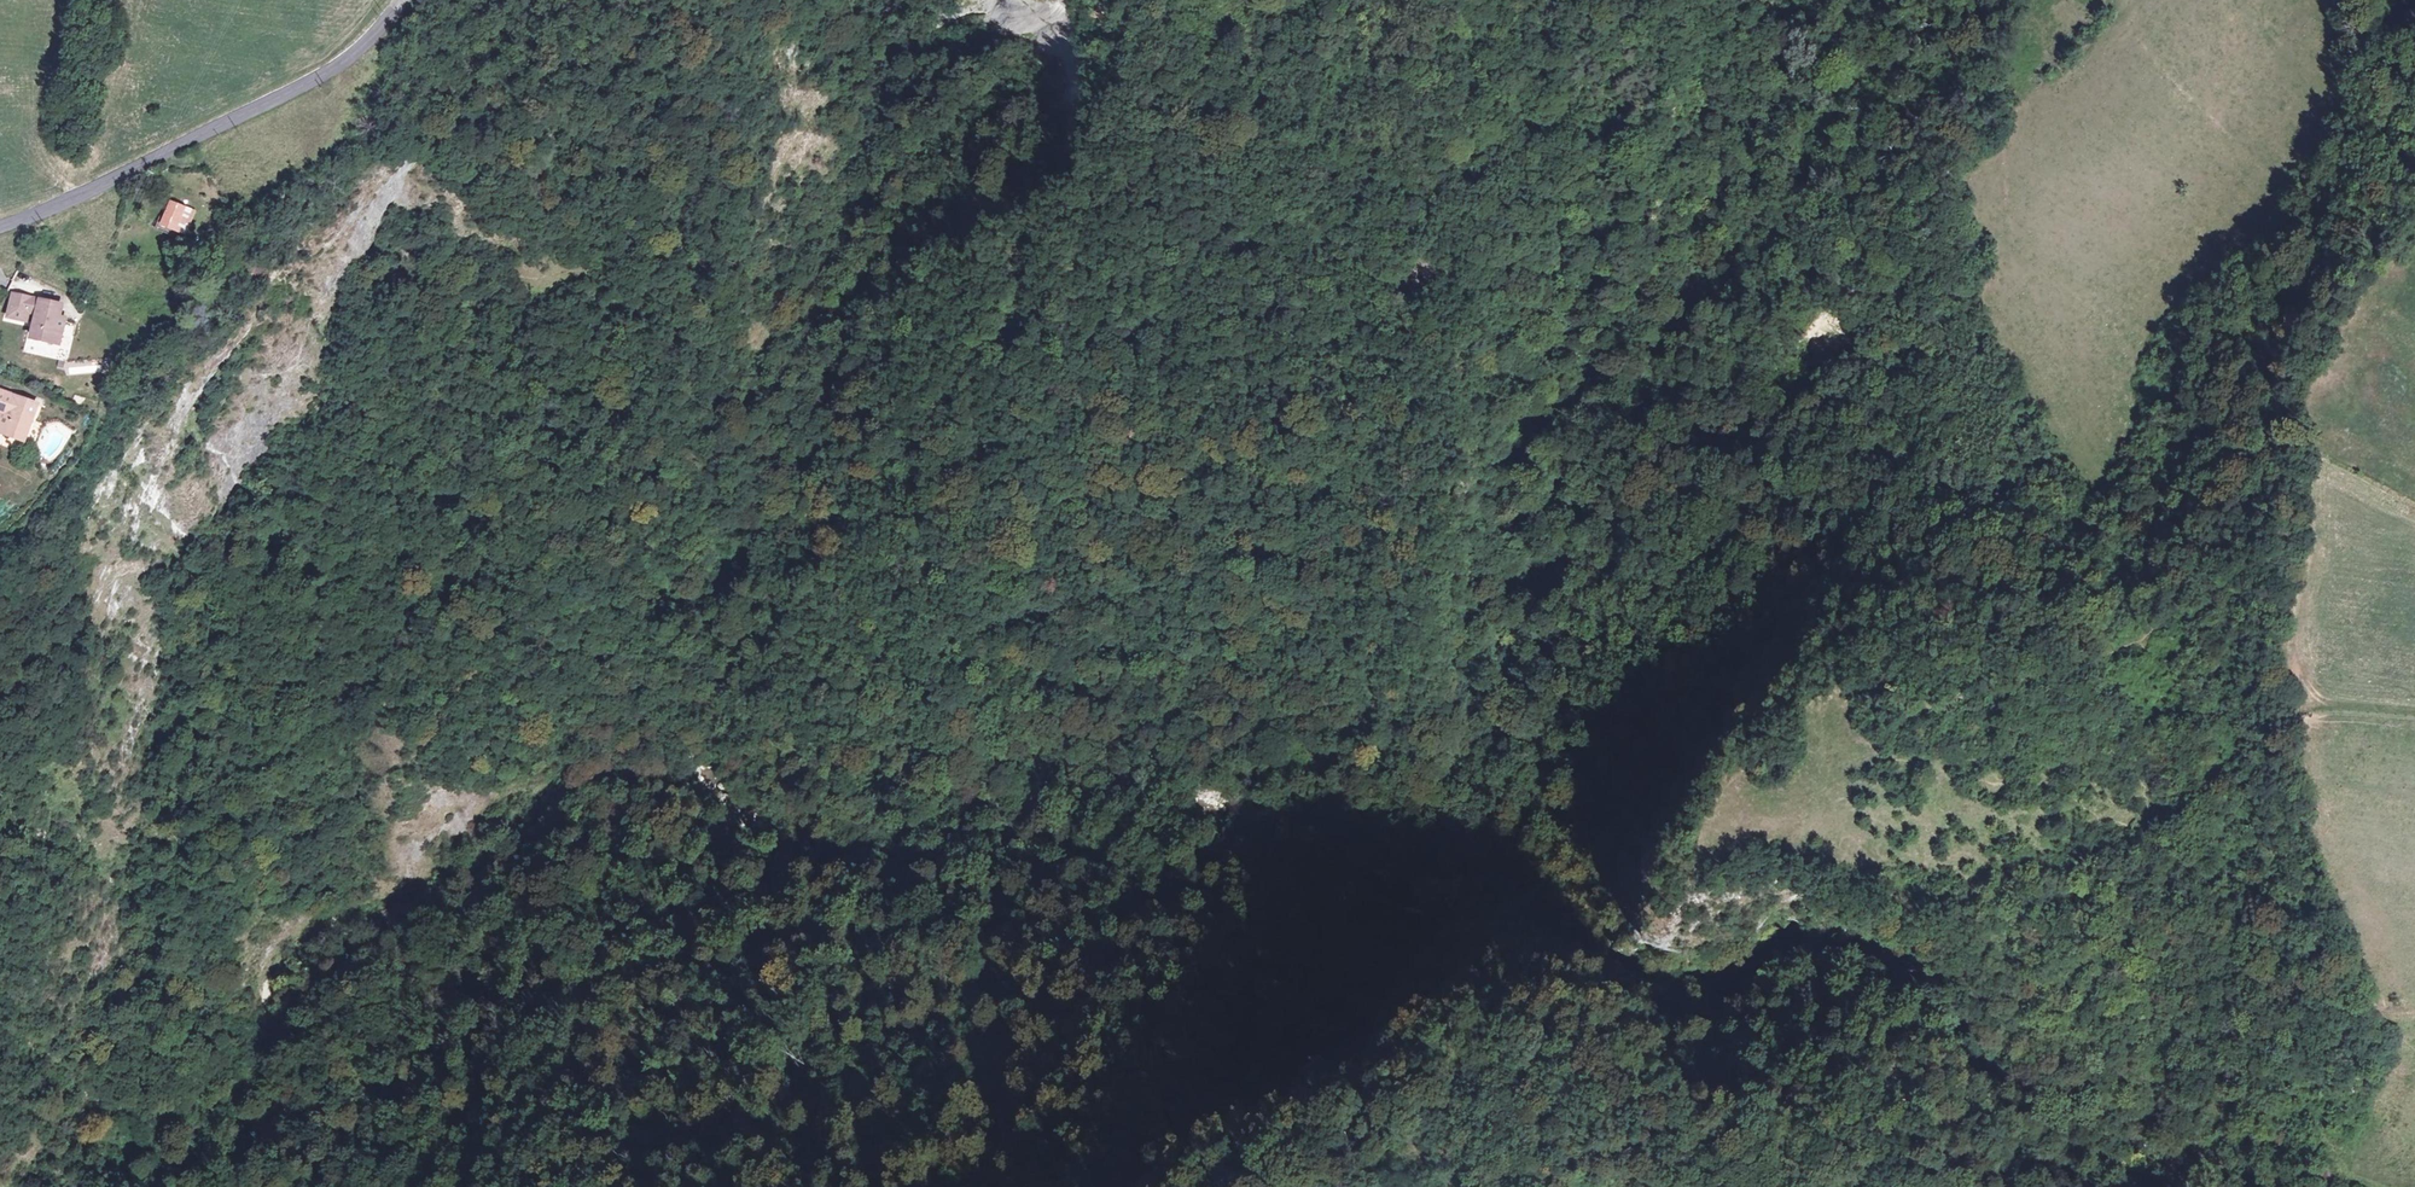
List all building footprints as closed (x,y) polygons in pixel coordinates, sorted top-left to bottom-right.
[(177,225),(153,214),(141,241),(165,252),(177,225)] [(0,303),(0,304),(0,333),(15,337),(9,358),(40,366),(54,317),(0,303)] [(26,449),(41,403),(0,389),(0,440),(26,449)]
